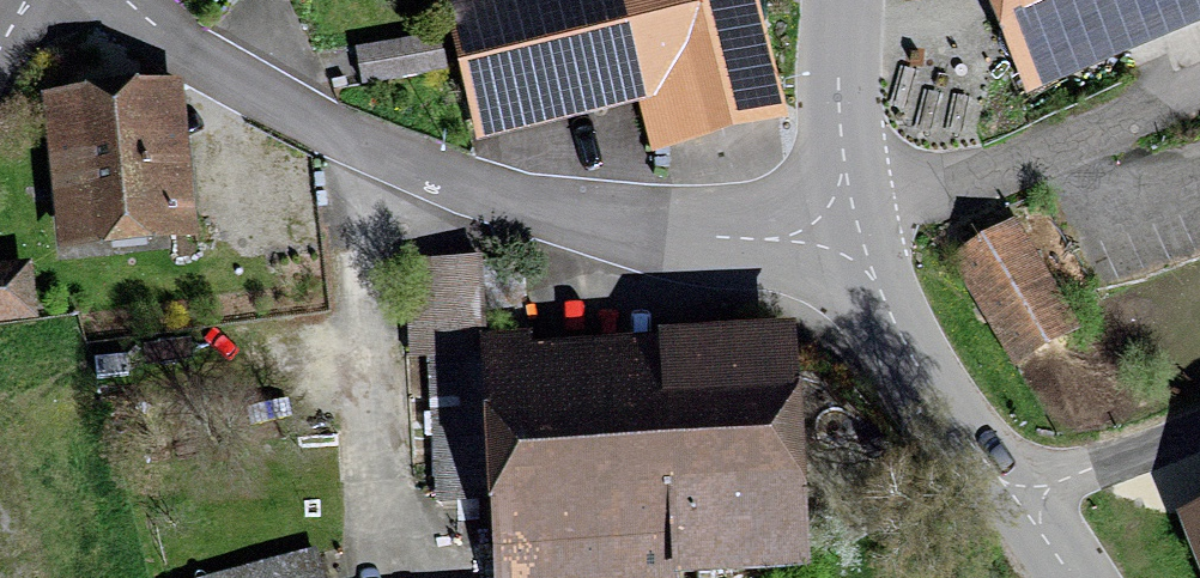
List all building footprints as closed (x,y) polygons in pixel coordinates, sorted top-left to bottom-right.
[(757,0),(438,0),(473,144),(641,104),(653,153),(786,120),(757,0)] [(1025,98),(1199,28),(1199,0),(985,0),(1025,98)] [(354,49),(360,87),(446,73),(440,36),(354,49)] [(46,154),(58,258),(197,242),(195,224),(179,81),(80,92),(39,97),(46,154)] [(1081,329),(1016,219),(947,259),(1012,370),(1081,329)] [(794,327),(657,335),(657,340),(529,347),(528,332),(485,334),(481,257),(404,261),(409,358),(426,357),(434,505),(486,502),(490,577),(773,577),(808,576),(804,501),(794,327)] [(30,262),(0,265),(0,325),(35,322),(31,274),(30,262)] [(1174,516),(1199,577),(1199,506),(1174,516)] [(309,548),(196,577),(317,577),(309,548)]
